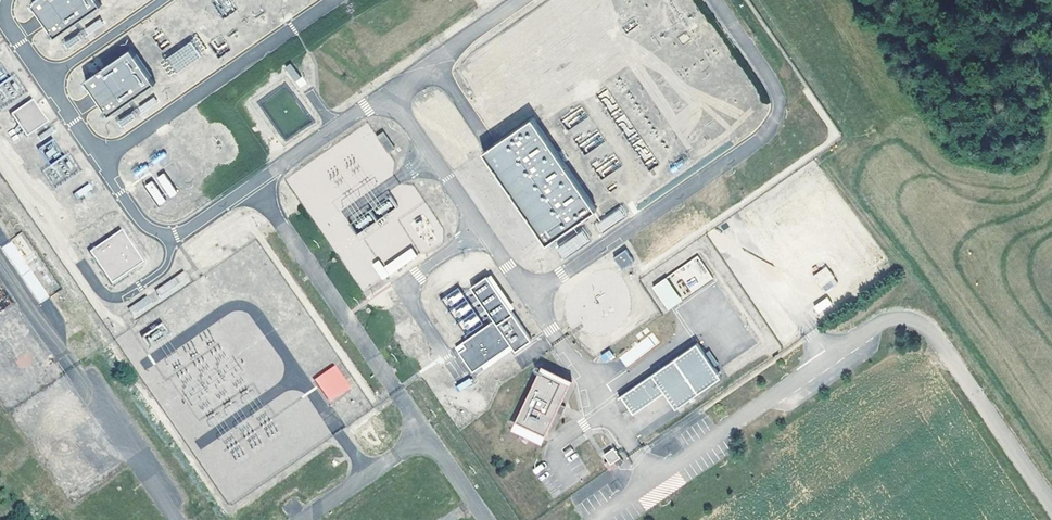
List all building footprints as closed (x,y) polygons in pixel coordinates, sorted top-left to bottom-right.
[(33,3),(58,38),(103,6),(99,0),(38,0),(33,3)] [(221,15),(234,10),(230,0),(215,0),(221,15)] [(66,49),(105,27),(100,19),(62,41),(66,49)] [(210,41),(219,55),(230,48),(221,34),(210,41)] [(189,41),(201,53),(207,48),(195,36),(189,41)] [(189,41),(166,58),(177,73),(200,56),(189,41)] [(132,50),(87,81),(111,116),(156,85),(132,50)] [(8,77),(0,61),(0,81),(8,77)] [(292,63),(286,67),(296,82),(303,78),(292,63)] [(26,101),(5,115),(21,137),(41,123),(26,101)] [(531,120),(482,155),(547,246),(596,212),(531,120)] [(396,149),(384,131),(377,136),(389,154),(396,149)] [(49,162),(62,155),(53,139),(40,146),(49,162)] [(168,198),(176,194),(165,172),(157,176),(168,198)] [(153,180),(145,184),(157,206),(164,202),(153,180)] [(620,206),(594,224),(600,233),(626,215),(620,206)] [(21,233),(14,238),(27,257),(35,251),(21,233)] [(121,233),(90,255),(111,286),(143,264),(121,233)] [(19,276),(30,270),(13,241),(2,247),(19,276)] [(383,266),(378,260),(371,264),(382,280),(417,256),(411,248),(383,266)] [(626,250),(615,258),(624,270),(634,262),(626,250)] [(812,275),(824,292),(838,282),(826,266),(812,275)] [(21,277),(39,303),(49,296),(31,270),(21,277)] [(161,299),(191,284),(186,272),(155,288),(161,299)] [(651,288),(668,311),(682,300),(665,277),(651,288)] [(533,342),(488,278),(472,288),(496,322),(464,344),(468,349),(461,354),(474,374),(513,346),(517,352),(533,342)] [(128,308),(135,318),(155,305),(148,294),(128,308)] [(827,296),(813,306),(818,314),(832,304),(827,296)] [(162,322),(143,334),(150,344),(168,332),(162,322)] [(652,332),(618,357),(626,367),(660,342),(652,332)] [(699,345),(623,397),(636,415),(667,394),(679,411),(723,380),(699,345)] [(601,354),(606,362),(614,357),(609,349),(601,354)] [(540,364),(515,417),(546,431),(556,408),(561,410),(564,402),(560,400),(570,378),(540,364)] [(331,366),(314,378),(329,399),(347,387),(331,366)] [(460,391),(473,383),(469,378),(456,385),(460,391)] [(621,458),(614,449),(605,455),(609,462),(605,464),(610,471),(617,466),(615,462),(621,458)]
